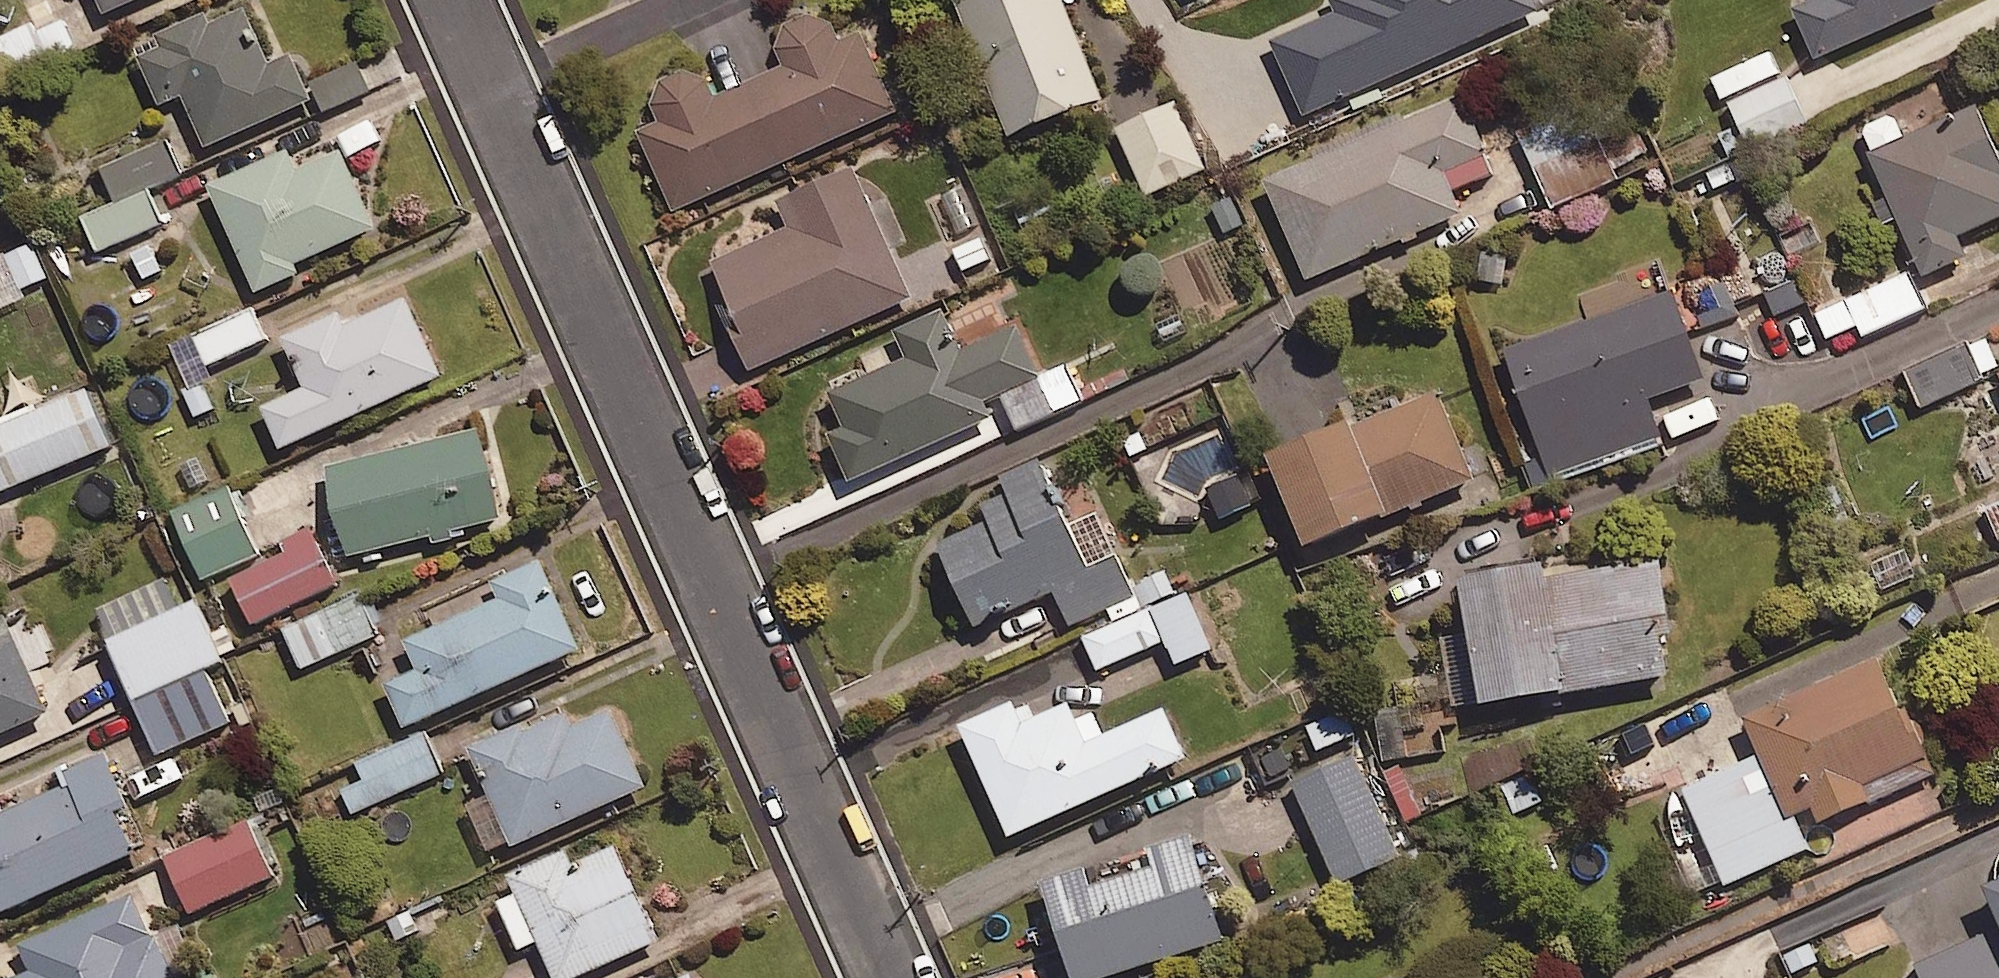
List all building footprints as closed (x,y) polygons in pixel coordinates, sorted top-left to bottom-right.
[(111,26),(169,0),(99,0),(111,26)] [(1004,131),(1100,94),(1062,0),(952,0),(1004,131)] [(1829,8),(1803,19),(1825,69),(1956,11),(1951,0),(1826,0),(1829,8)] [(634,126),(670,205),(891,107),(856,27),(835,36),(828,19),(805,10),(781,21),(773,44),(780,60),(710,91),(703,73),(678,67),(655,77),(646,100),(654,118),(634,126)] [(28,16),(0,27),(0,56),(10,80),(79,52),(66,18),(34,31),(28,16)] [(216,35),(211,24),(162,46),(167,57),(144,67),(166,116),(188,106),(212,158),(318,110),(298,65),(275,75),(251,20),(216,35)] [(370,91),(358,64),(313,82),(324,110),(370,91)] [(1814,119),(1792,71),(1716,106),(1738,154),(1814,119)] [(1485,148),(1459,86),(1310,149),(1311,153),(1260,175),(1302,273),(1459,207),(1442,166),(1485,148)] [(1998,210),(1998,173),(1998,170),(1998,158),(1972,99),(1864,148),(1920,269),(1964,249),(1955,230),(1998,210)] [(1208,168),(1178,100),(1119,126),(1148,194),(1208,168)] [(1660,160),(1636,108),(1532,155),(1556,207),(1660,160)] [(166,138),(103,165),(118,200),(83,215),(98,250),(163,223),(148,187),(181,173),(166,138)] [(908,295),(849,161),(771,195),(783,222),(706,256),(734,319),(726,323),(746,366),(908,295)] [(382,238),(347,162),(303,182),(294,162),(215,198),(263,304),(307,284),(302,274),(382,238)] [(988,232),(951,247),(963,276),(999,261),(988,232)] [(150,236),(125,250),(144,284),(170,269),(150,236)] [(29,296),(24,287),(48,277),(34,242),(0,256),(0,306),(29,296)] [(1930,308),(1914,270),(1817,312),(1827,337),(1860,323),(1865,336),(1930,308)] [(1668,285),(1498,342),(1545,479),(1661,439),(1645,393),(1698,374),(1668,285)] [(957,343),(939,302),(888,324),(900,352),(823,386),(838,421),(822,428),(843,475),(986,412),(978,395),(1034,371),(1011,320),(957,343)] [(268,338),(255,309),(196,336),(209,365),(268,338)] [(448,387),(413,310),(352,338),(345,324),(288,350),(310,397),(267,417),(287,461),(448,387)] [(1998,365),(1998,364),(1988,338),(1909,372),(1923,405),(1983,379),(1980,372),(1998,365)] [(1067,367),(1006,394),(1022,429),(1083,402),(1067,367)] [(1341,409),(1256,445),(1297,539),(1380,504),(1383,510),(1469,473),(1431,383),(1346,419),(1341,409)] [(89,393),(50,408),(38,424),(20,420),(0,428),(0,471),(5,484),(109,444),(89,393)] [(496,513),(473,423),(321,461),(344,552),(496,513)] [(1085,571),(1033,451),(992,469),(1001,488),(976,499),(984,517),(935,538),(971,620),(1085,571)] [(259,555),(231,489),(176,512),(204,578),(259,555)] [(344,581),(323,536),(234,577),(255,622),(344,581)] [(1533,552),(1448,566),(1459,628),(1435,632),(1448,705),(1662,668),(1655,626),(1665,624),(1653,554),(1537,573),(1533,552)] [(577,645),(535,554),(487,576),(495,593),(400,637),(413,665),(378,681),(399,726),(577,645)] [(169,571),(92,604),(157,757),(235,723),(210,665),(222,660),(195,597),(182,603),(169,571)] [(1213,648),(1190,593),(1086,636),(1100,668),(1168,640),(1178,663),(1213,648)] [(378,634),(361,594),(285,627),(303,667),(378,634)] [(9,616),(0,620),(0,736),(53,712),(9,616)] [(1895,703),(1871,652),(1737,711),(1783,813),(1807,802),(1813,816),(1865,793),(1858,779),(1923,750),(1901,701),(1895,703)] [(1182,752),(1160,702),(1098,729),(1088,707),(1071,714),(1063,695),(1018,715),(1008,692),(950,718),(1001,832),(1182,752)] [(640,783),(605,703),(568,720),(562,708),(519,727),(516,720),(464,743),(508,842),(640,783)] [(1363,731),(1353,707),(1311,725),(1320,749),(1363,731)] [(358,762),(365,779),(340,791),(351,815),(445,771),(426,730),(358,762)] [(97,750),(58,767),(63,779),(0,806),(0,901),(125,846),(107,805),(119,799),(97,750)] [(1404,856),(1365,755),(1297,781),(1336,882),(1404,856)] [(1547,799),(1535,772),(1501,787),(1512,814),(1547,799)] [(277,874),(252,819),(169,856),(193,911),(277,874)] [(1034,875),(1065,977),(1079,977),(1220,936),(1187,827),(1142,841),(1148,860),(1082,880),(1077,863),(1034,875)] [(612,841),(568,860),(561,845),(502,871),(511,890),(492,898),(514,947),(532,939),(549,977),(564,977),(655,937),(612,841)] [(1978,878),(1998,925),(1998,868),(1978,878)] [(125,891),(13,941),(24,965),(0,976),(0,977),(170,977),(148,929),(144,931),(125,891)] [(684,969),(664,977),(689,977),(684,969)]
